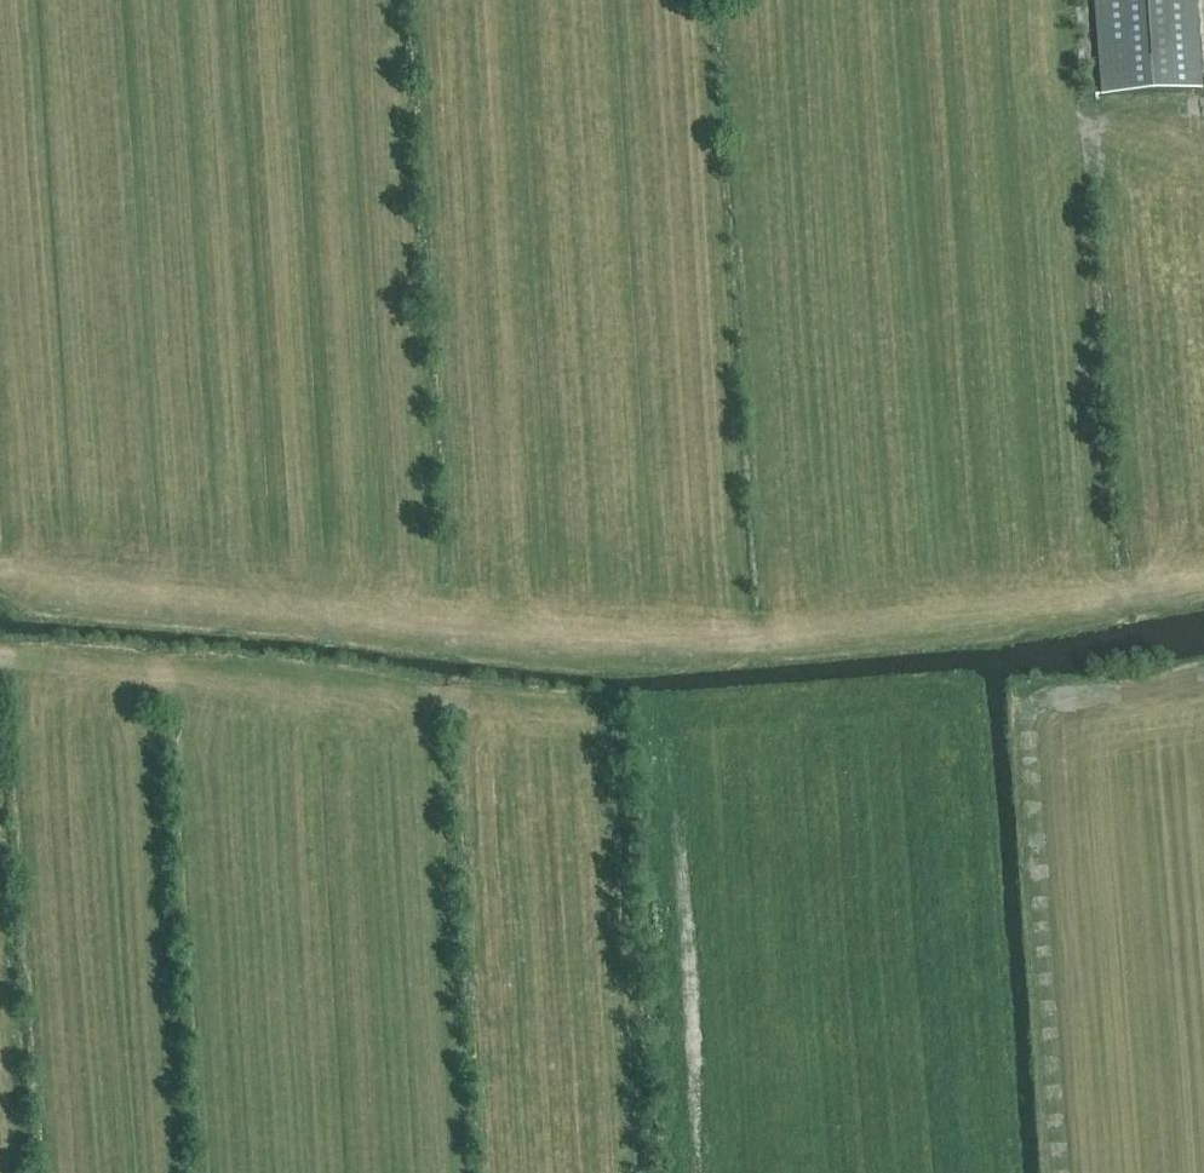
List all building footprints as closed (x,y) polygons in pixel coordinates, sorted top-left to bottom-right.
[(1102,96),(1200,89),(1194,0),(1095,0),(1102,96)]
